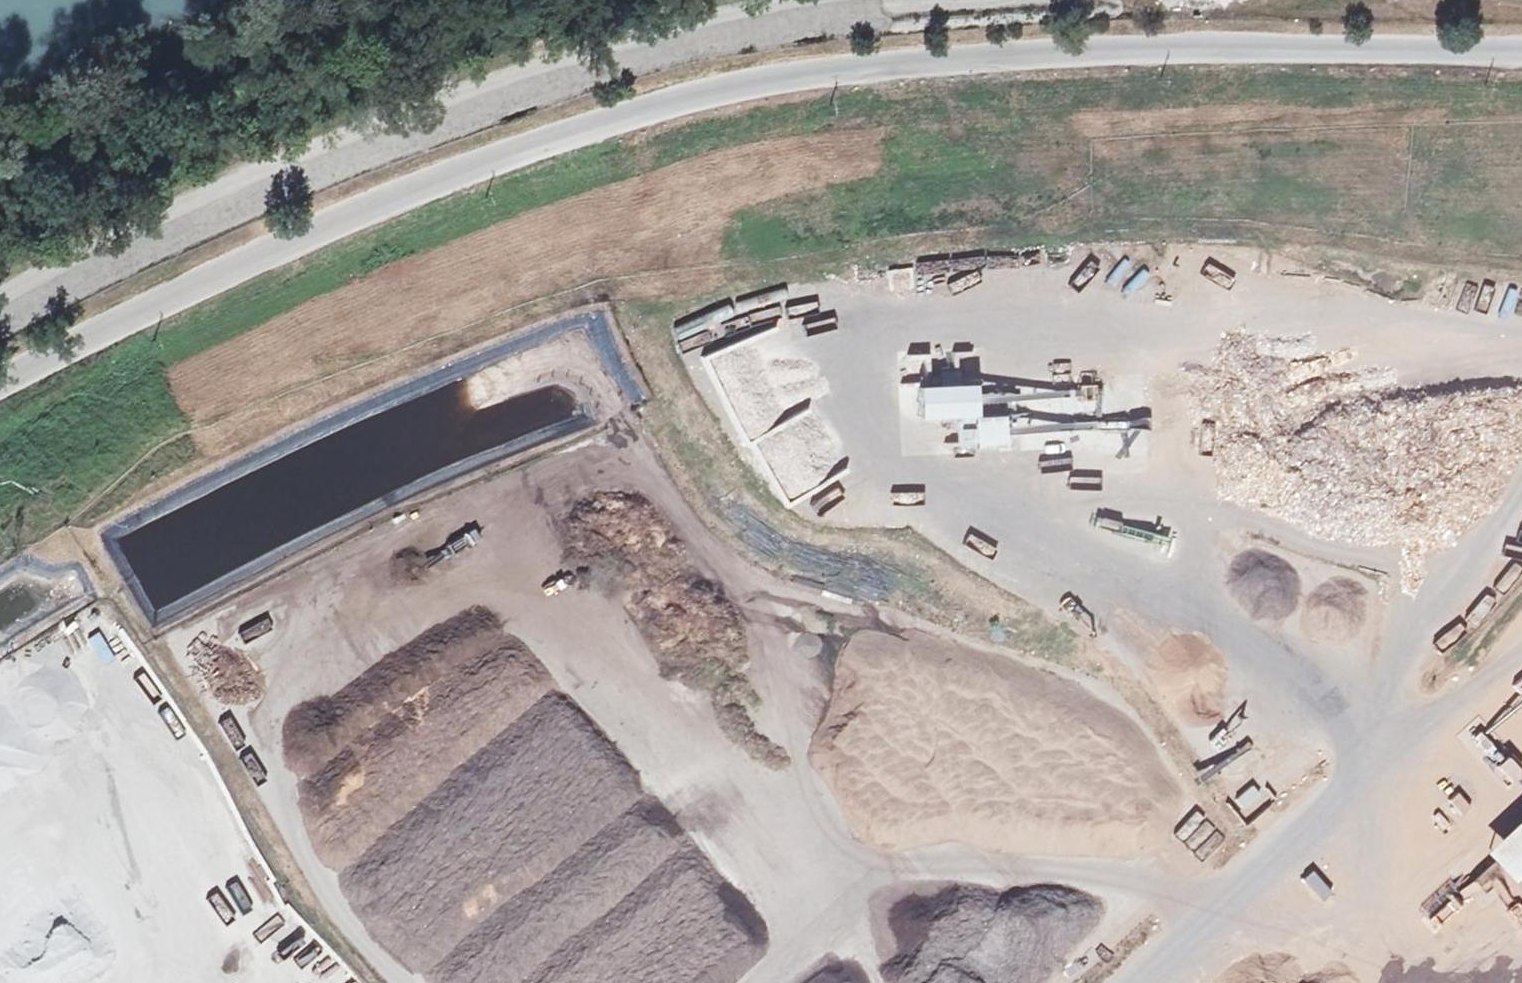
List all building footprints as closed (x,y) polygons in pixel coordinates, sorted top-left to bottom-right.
[(710,357),(730,351),(725,333),(705,338),(710,357)] [(986,435),(985,402),(927,403),(927,436),(986,435)] [(982,464),(1015,464),(1015,433),(982,433),(982,464)] [(0,678),(0,691),(10,710),(31,700),(16,670),(0,678)] [(1521,776),(1521,694),(1514,703),(1501,690),(1455,739),(1472,755),(1470,757),(1486,773),(1459,802),(1442,786),(1434,795),(1453,812),(1440,826),(1458,843),(1521,776)] [(1294,746),(1269,763),(1281,781),(1306,765),(1294,746)] [(1461,843),(1489,871),(1521,837),(1521,781),(1461,843)] [(1234,800),(1242,812),(1262,799),(1255,787),(1234,800)] [(1477,861),(1413,909),(1425,924),(1489,877),(1477,861)] [(1291,886),(1313,904),(1327,887),(1305,868),(1291,886)] [(217,927),(248,909),(234,886),(203,905),(217,927)]
